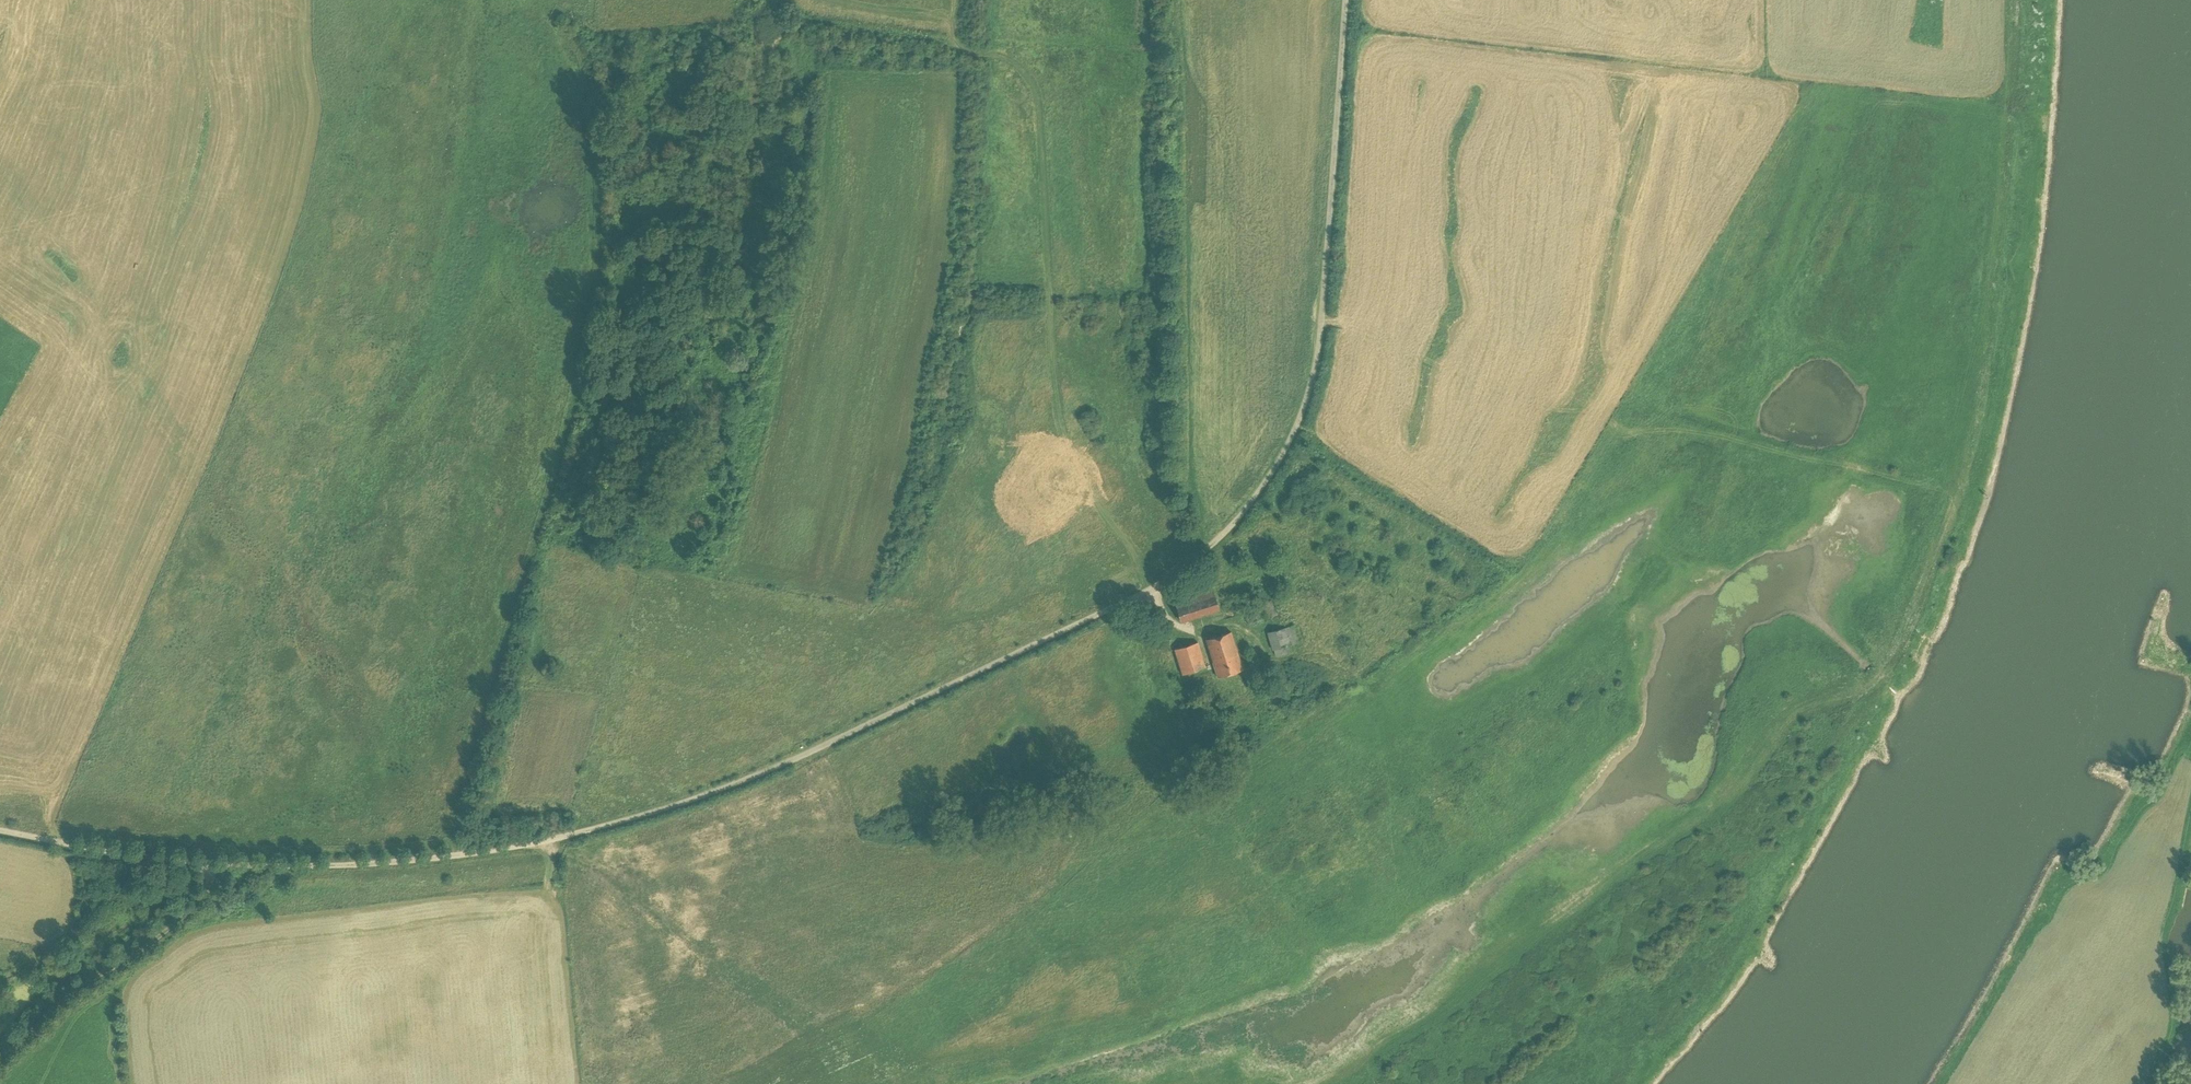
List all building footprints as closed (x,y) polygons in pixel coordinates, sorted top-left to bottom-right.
[(1217,594),(1179,606),(1184,620),(1221,608),(1217,594)] [(1259,622),(1264,633),(1274,629),(1269,617),(1259,622)] [(1279,629),(1267,633),(1272,651),(1299,642),(1293,625),(1279,629)] [(1206,639),(1218,677),(1243,669),(1231,631),(1206,639)] [(1174,649),(1182,674),(1206,667),(1198,642),(1174,649)] [(1201,692),(1204,705),(1214,701),(1210,689),(1201,692)]
